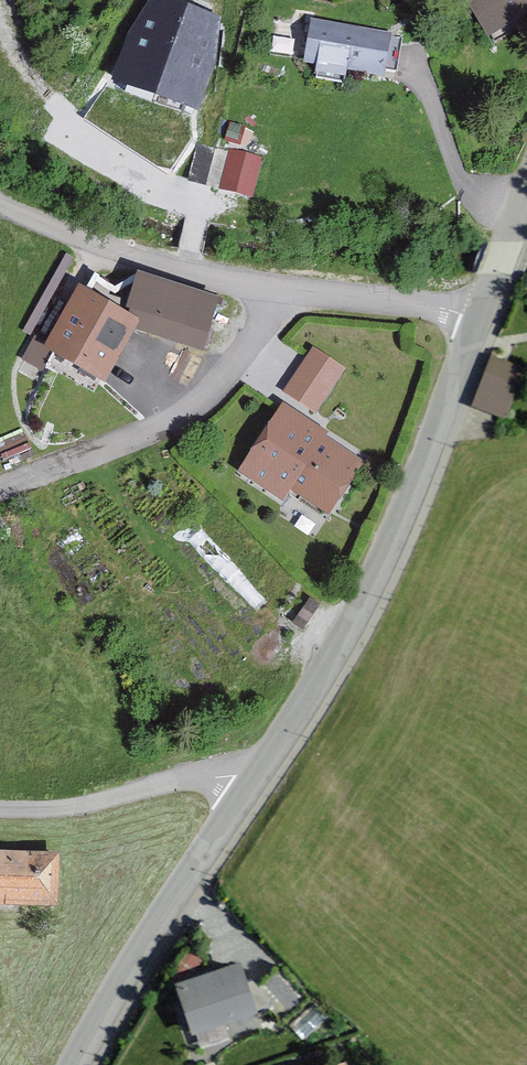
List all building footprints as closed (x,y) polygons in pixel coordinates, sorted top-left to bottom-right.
[(177,0),(149,0),(127,31),(112,79),(200,111),(215,68),(220,17),(177,0)] [(495,43),(526,22),(526,0),(467,0),(495,43)] [(392,34),(311,19),(304,59),(318,61),(315,75),(345,80),(347,66),(385,73),(392,34)] [(260,158),(232,152),(224,190),(252,196),(260,158)] [(111,386),(143,330),(211,350),(225,302),(145,279),(134,318),(85,290),(51,351),(111,386)] [(341,373),(313,355),(286,394),(314,413),(341,373)] [(522,368),(491,359),(476,411),(507,420),(522,368)] [(324,439),(283,413),(242,476),(285,503),(294,490),(330,514),(359,468),(321,443),(324,439)] [(0,855),(0,909),(63,912),(65,858),(0,855)] [(258,1013),(237,957),(175,980),(195,1036),(258,1013)] [(309,998),(280,964),(252,988),(280,1022),(309,998)] [(346,1057),(321,1064),(349,1064),(346,1057)]
